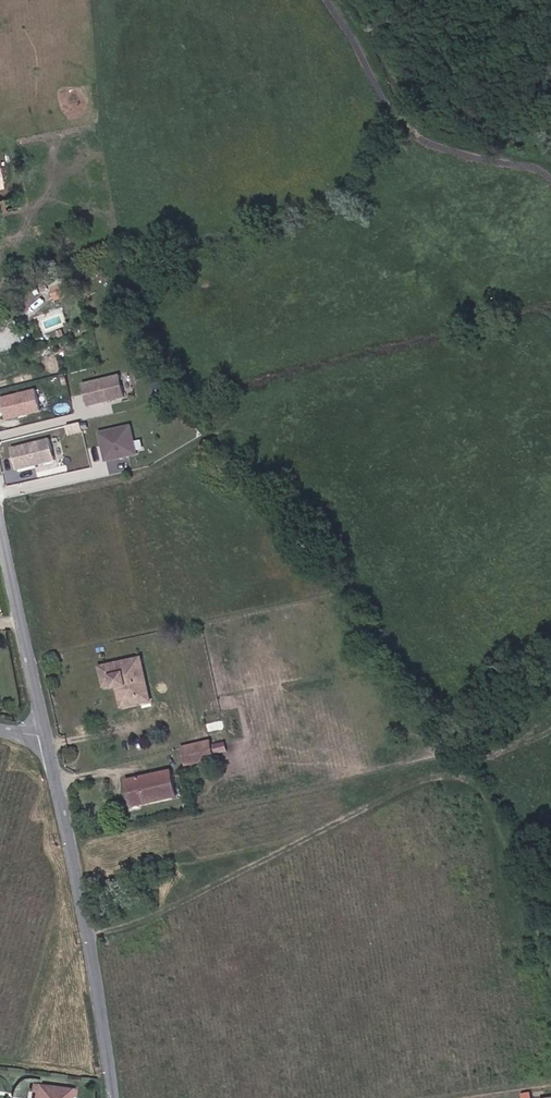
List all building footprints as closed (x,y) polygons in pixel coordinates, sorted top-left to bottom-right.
[(70,295),(66,284),(52,288),(56,300),(70,295)] [(125,397),(120,375),(83,384),(88,406),(125,397)] [(178,387),(173,378),(165,382),(169,391),(178,387)] [(0,398),(0,399),(6,419),(41,410),(35,389),(0,398)] [(81,422),(66,426),(68,435),(83,431),(81,422)] [(132,427),(101,436),(110,465),(118,462),(118,464),(141,457),(132,427)] [(55,460),(49,439),(10,449),(16,470),(55,460)] [(140,659),(131,661),(136,688),(145,686),(140,659)] [(136,688),(131,661),(99,668),(103,686),(110,684),(114,683),(115,689),(120,708),(149,702),(145,686),(136,688)] [(211,741),(183,748),(187,766),(215,760),(211,741)] [(171,771),(128,780),(133,807),(177,798),(171,771)] [(32,1084),(31,1091),(36,1092),(36,1097),(52,1097),(54,1087),(32,1084)] [(54,1087),(52,1097),(68,1097),(69,1096),(74,1097),(75,1090),(54,1087)]
